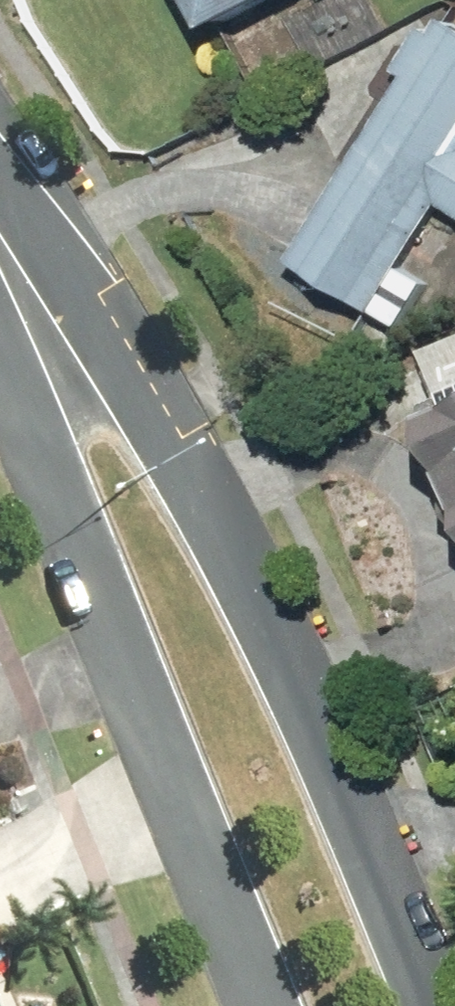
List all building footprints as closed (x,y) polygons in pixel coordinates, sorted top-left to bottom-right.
[(229,30),(293,0),(215,0),(229,30)] [(288,21),(307,68),(390,35),(376,0),(340,0),(288,21)] [(419,76),(305,260),(412,326),(441,280),(419,267),(454,208),(454,21),(453,20),(445,33),(436,27),(409,70),(419,76)] [(433,358),(452,401),(445,404),(454,427),(454,349),(433,358)]
